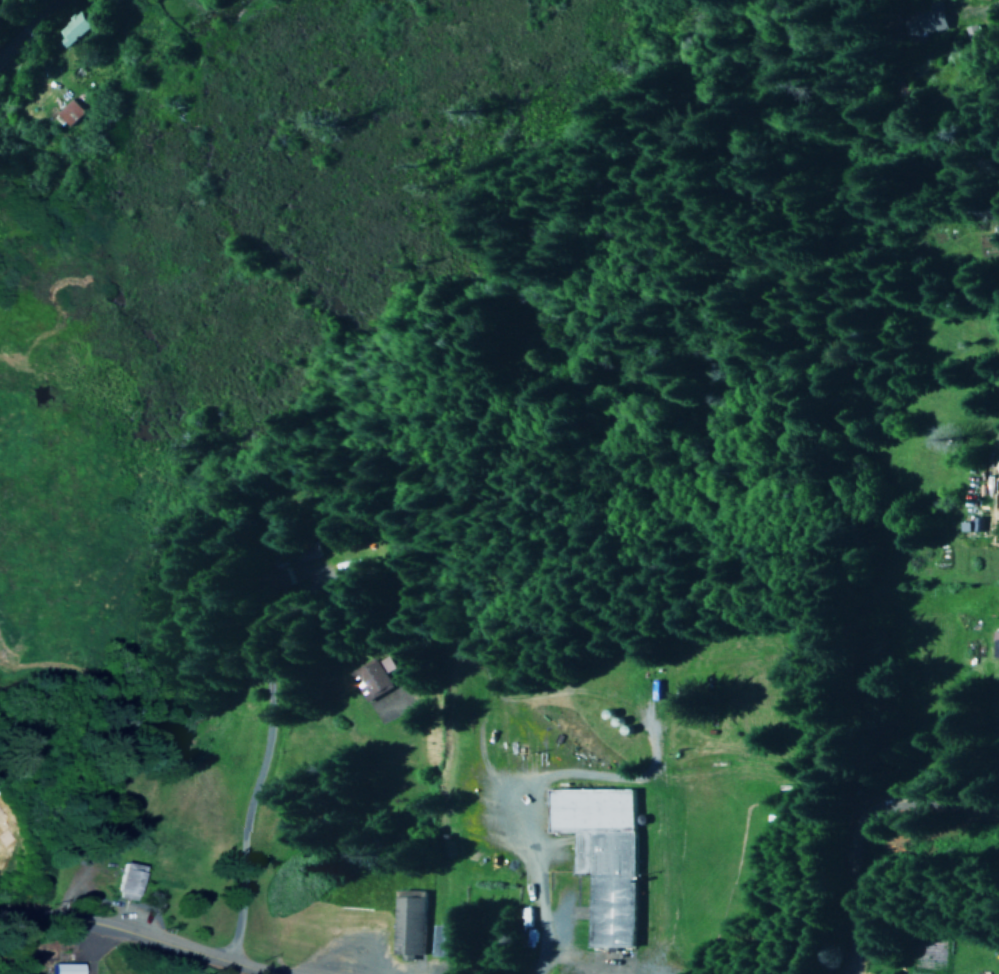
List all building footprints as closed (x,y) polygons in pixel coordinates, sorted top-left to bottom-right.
[(907,36),(944,33),(941,1),(926,2),(927,11),(905,13),(907,36)] [(88,26),(74,11),(51,33),(65,48),(88,26)] [(84,112),(72,99),(56,114),(68,127),(84,112)] [(349,673),(366,703),(393,688),(385,674),(395,668),(388,656),(379,662),(376,658),(349,673)] [(632,790),(552,790),(552,834),(573,834),(573,875),(589,875),(589,948),(631,948),(631,872),(632,872),(632,790)] [(141,868),(121,864),(113,898),(133,903),(141,868)] [(424,892),(396,891),(394,956),(422,956),(424,892)] [(434,958),(458,958),(458,927),(435,926),(434,958)] [(80,965),(50,965),(50,973),(79,973),(80,965)]
